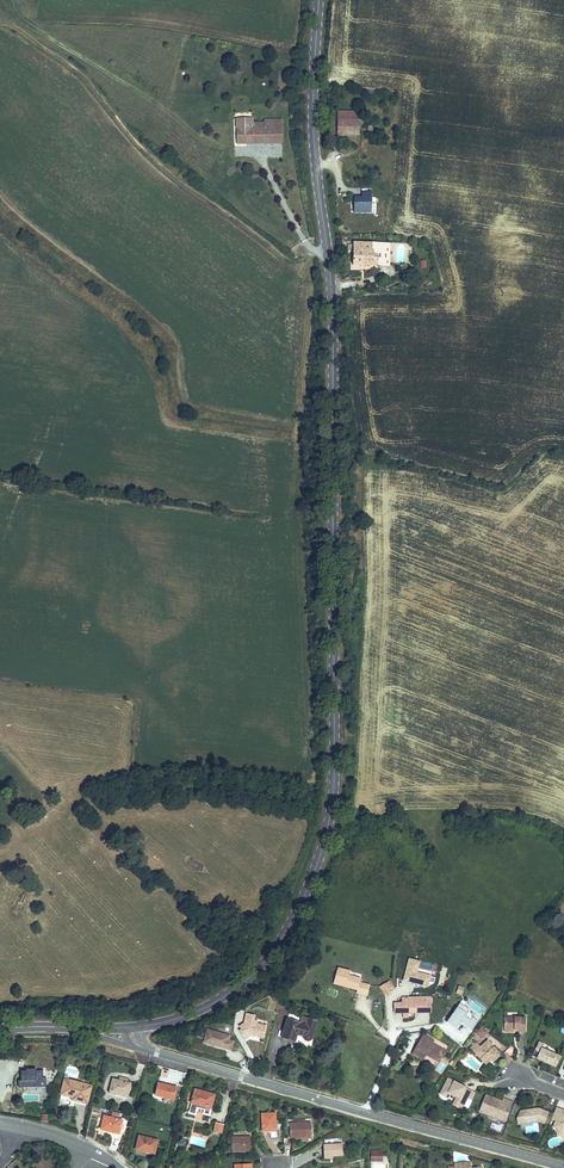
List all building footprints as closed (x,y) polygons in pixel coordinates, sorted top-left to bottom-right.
[(336,134),(356,134),(356,119),(336,118),(336,134)] [(252,119),(236,119),(236,145),(246,145),(246,140),(263,140),(263,123),(252,123),(252,119)] [(281,123),(263,123),(263,140),(281,140),(281,123)] [(361,196),(352,196),(351,205),(360,206),(361,196)] [(352,264),(375,266),(374,257),(373,255),(375,253),(376,254),(379,252),(379,244),(353,242),(352,264)] [(385,244),(379,244),(379,252),(376,254),(375,253),(373,255),(374,257),(375,266),(389,266),(389,254),(385,253),(385,244)] [(435,976),(418,973),(421,960),(407,958),(402,982),(429,987),(429,983),(433,984),(435,976)] [(343,967),(330,963),(327,975),(340,978),(338,982),(350,986),(349,988),(360,991),(362,981),(352,979),(353,974),(342,971),(343,967)] [(373,981),(377,989),(387,984),(383,976),(373,981)] [(328,988),(326,993),(335,997),(338,992),(328,988)] [(387,999),(387,1009),(417,1010),(418,1003),(422,1003),(423,993),(395,993),(395,999),(387,999)] [(460,1023),(472,1030),(479,1019),(458,1005),(446,1022),(456,1029),(460,1023)] [(283,1035),(295,1039),(296,1035),(310,1040),(308,1045),(312,1046),(314,1038),(313,1037),(318,1019),(291,1010),(283,1035)] [(519,1027),(519,1011),(497,1011),(497,1024),(507,1024),(513,1024),(513,1027),(519,1027)] [(253,1023),(255,1016),(246,1014),(244,1021),(253,1023)] [(265,1025),(256,1024),(242,1023),(241,1039),(264,1041),(265,1025)] [(481,1039),(488,1032),(482,1026),(474,1033),(481,1039)] [(234,1040),(229,1039),(231,1035),(206,1029),(202,1044),(231,1051),(234,1040)] [(414,1033),(403,1049),(412,1056),(416,1051),(428,1059),(431,1054),(428,1052),(431,1047),(422,1042),(424,1039),(414,1033)] [(310,1040),(296,1035),(295,1039),(294,1041),(308,1045),(310,1040)] [(466,1041),(462,1046),(474,1058),(479,1054),(483,1057),(487,1058),(491,1054),(490,1048),(478,1037),(471,1045),(466,1041)] [(531,1053),(531,1055),(545,1061),(549,1050),(535,1045),(536,1041),(532,1039),(529,1045),(534,1047),(531,1053)] [(550,1063),(554,1052),(549,1050),(545,1061),(550,1063)] [(479,1054),(474,1058),(477,1062),(483,1057),(479,1054)] [(24,1067),(17,1067),(17,1076),(23,1077),(23,1084),(23,1086),(36,1085),(37,1078),(41,1078),(41,1068),(34,1068),(34,1065),(24,1065),(24,1067)] [(127,1077),(109,1074),(107,1089),(124,1092),(127,1077)] [(466,1087),(441,1075),(434,1090),(440,1093),(442,1089),(450,1093),(448,1097),(454,1100),(458,1102),(461,1096),(466,1087)] [(176,1080),(156,1076),(153,1089),(173,1093),(176,1080)] [(89,1083),(60,1077),(56,1097),(72,1101),(73,1097),(85,1099),(89,1083)] [(214,1089),(194,1085),(190,1107),(196,1109),(198,1102),(205,1103),(203,1109),(209,1111),(214,1089)] [(470,1089),(466,1087),(461,1096),(465,1098),(470,1089)] [(498,1118),(505,1100),(500,1097),(497,1103),(488,1100),(487,1096),(478,1092),(472,1107),(480,1111),(484,1109),(492,1112),(493,1116),(498,1118)] [(531,1105),(515,1108),(517,1116),(530,1114),(530,1116),(537,1120),(542,1110),(531,1105)] [(545,1115),(551,1118),(548,1124),(553,1126),(553,1129),(558,1130),(563,1128),(563,1116),(563,1117),(558,1114),(560,1109),(549,1106),(545,1115)] [(274,1109),(260,1109),(260,1125),(267,1125),(266,1128),(274,1128),(274,1109)] [(119,1117),(100,1112),(97,1127),(116,1131),(119,1117)] [(291,1120),(287,1119),(287,1133),(309,1133),(309,1119),(303,1119),(303,1115),(291,1115),(291,1120)] [(219,1129),(221,1121),(213,1118),(210,1127),(219,1129)] [(155,1135),(135,1131),(133,1146),(153,1149),(155,1135)] [(247,1134),(229,1133),(229,1149),(247,1149),(247,1134)] [(342,1141),(321,1140),(320,1151),(331,1152),(341,1152),(342,1141)] [(378,1147),(367,1146),(367,1156),(371,1156),(371,1153),(378,1153),(378,1147)] [(41,1152),(38,1155),(43,1161),(47,1158),(41,1152)] [(30,1163),(35,1167),(54,1167),(55,1167),(47,1158),(43,1161),(38,1155),(30,1163)]
